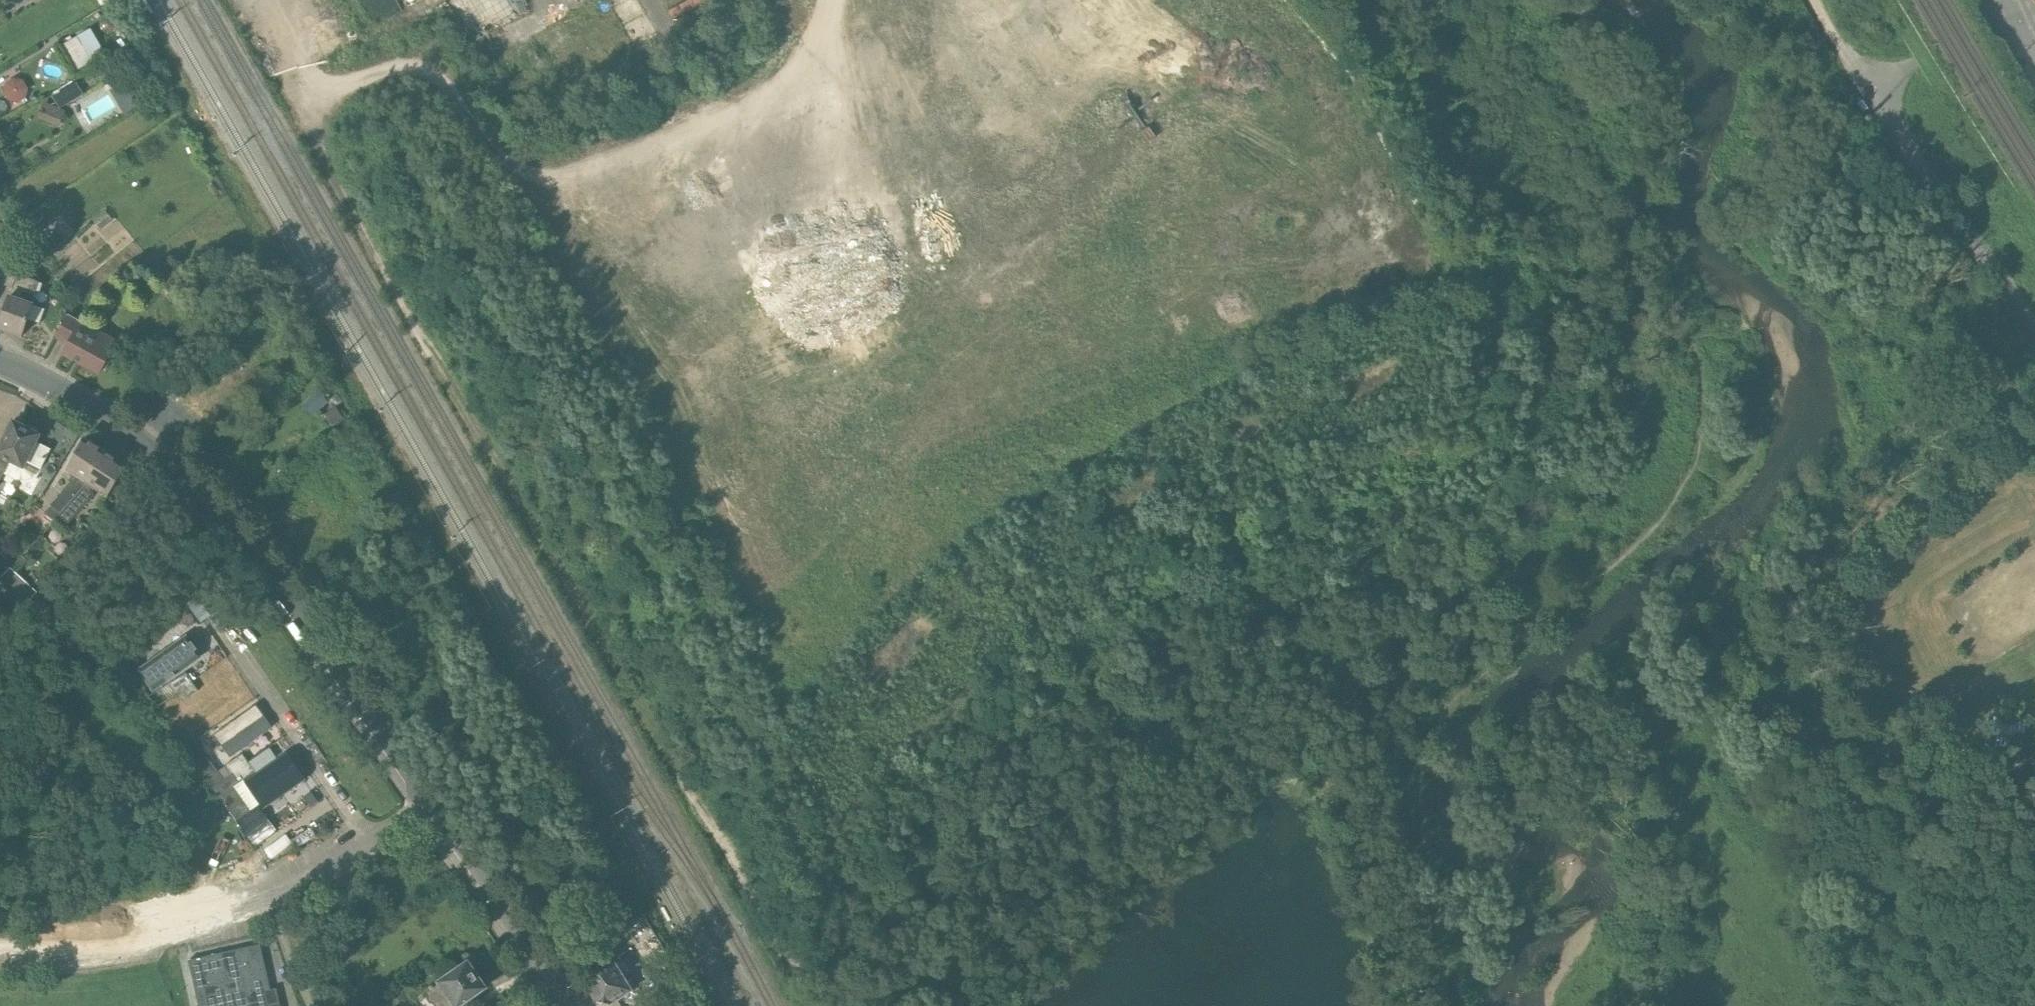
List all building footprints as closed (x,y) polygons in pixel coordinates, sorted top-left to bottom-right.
[(667,12),(697,0),(662,0),(667,12)] [(90,29),(63,45),(78,70),(105,53),(90,29)] [(11,102),(23,102),(30,91),(23,80),(10,80),(4,91),(11,102)] [(136,104),(122,80),(106,89),(120,113),(136,104)] [(38,119),(59,128),(66,111),(60,109),(83,96),(77,84),(52,98),(59,109),(45,103),(38,119)] [(58,230),(44,242),(52,251),(66,239),(58,230)] [(13,289),(23,264),(3,245),(0,253),(0,267),(5,269),(0,283),(0,284),(13,289)] [(13,289),(0,326),(0,330),(22,337),(33,305),(32,304),(40,281),(23,264),(13,289)] [(84,323),(68,315),(56,337),(69,344),(64,354),(99,374),(117,341),(100,332),(95,340),(79,331),(84,323)] [(318,392),(303,406),(313,417),(327,403),(318,392)] [(336,408),(324,416),(332,426),(343,419),(336,408)] [(22,470),(30,453),(39,436),(13,423),(4,441),(0,449),(0,480),(3,475),(4,475),(9,464),(22,470)] [(51,506),(60,514),(61,514),(65,509),(86,484),(106,454),(84,439),(65,471),(73,476),(68,481),(70,483),(51,506)] [(94,490),(107,498),(127,467),(106,454),(86,484),(65,509),(61,514),(60,514),(54,521),(64,529),(93,497),(94,490)] [(11,567),(0,579),(0,597),(18,613),(38,592),(16,572),(11,567)] [(186,601),(201,622),(220,609),(206,588),(186,601)] [(180,635),(133,669),(150,693),(198,660),(180,635)] [(171,684),(177,693),(193,682),(186,673),(171,684)] [(193,682),(177,693),(183,702),(199,691),(193,682)] [(257,707),(215,736),(229,757),(271,728),(257,707)] [(2012,732),(2014,719),(1995,716),(1993,729),(2012,732)] [(195,741),(184,750),(213,789),(225,781),(224,780),(195,741)] [(227,765),(234,774),(249,763),(243,754),(227,765)] [(290,755),(247,784),(264,810),(307,781),(290,755)] [(244,780),(256,771),(249,763),(234,774),(240,783),(244,780)] [(234,774),(224,780),(225,781),(213,789),(237,822),(259,806),(260,805),(252,794),(245,784),(246,783),(244,780),(240,783),(234,774)] [(259,806),(237,822),(256,849),(278,833),(259,806)] [(277,989),(271,990),(261,945),(189,961),(199,1005),(280,1005),(277,989)] [(434,1005),(460,1005),(485,989),(468,963),(425,992),(434,1005)] [(633,990),(616,963),(585,984),(598,1005),(604,1001),(608,1005),(609,1005),(633,990)]
